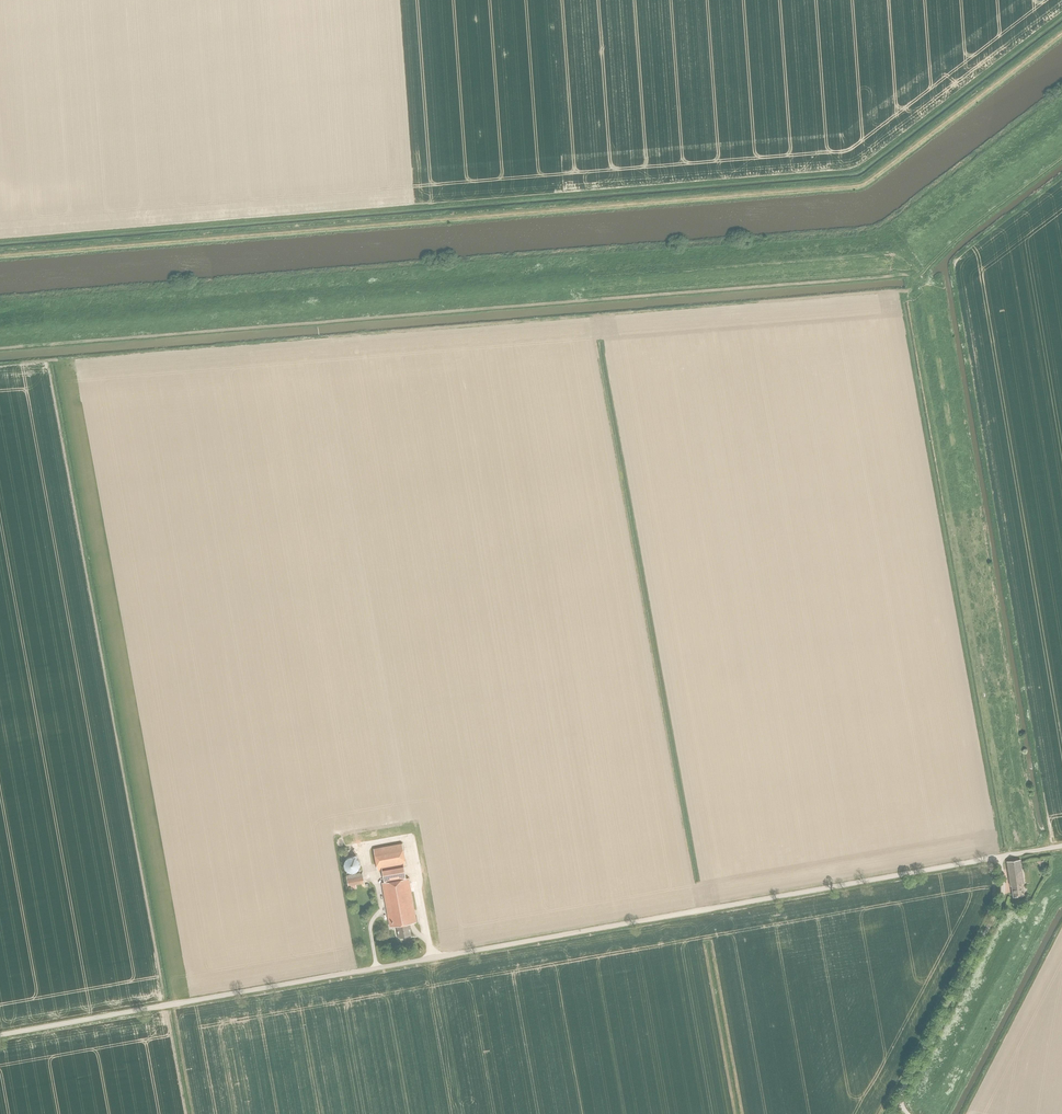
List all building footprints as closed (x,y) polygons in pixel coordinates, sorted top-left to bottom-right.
[(408,878),(406,879),(404,865),(406,865),(402,844),(374,849),(378,870),(382,869),(384,883),(382,883),(390,927),(397,926),(399,937),(412,935),(410,924),(417,922),(408,878)] [(349,867),(360,865),(359,858),(354,859),(353,856),(342,857),(343,864),(348,863),(349,867)] [(1022,884),(1024,884),(1020,860),(1007,862),(1010,886),(1011,886),(1013,897),(1024,895),(1022,884)] [(356,885),(365,883),(363,872),(347,875),(349,886),(351,886),(352,889),(357,888),(356,885)]
